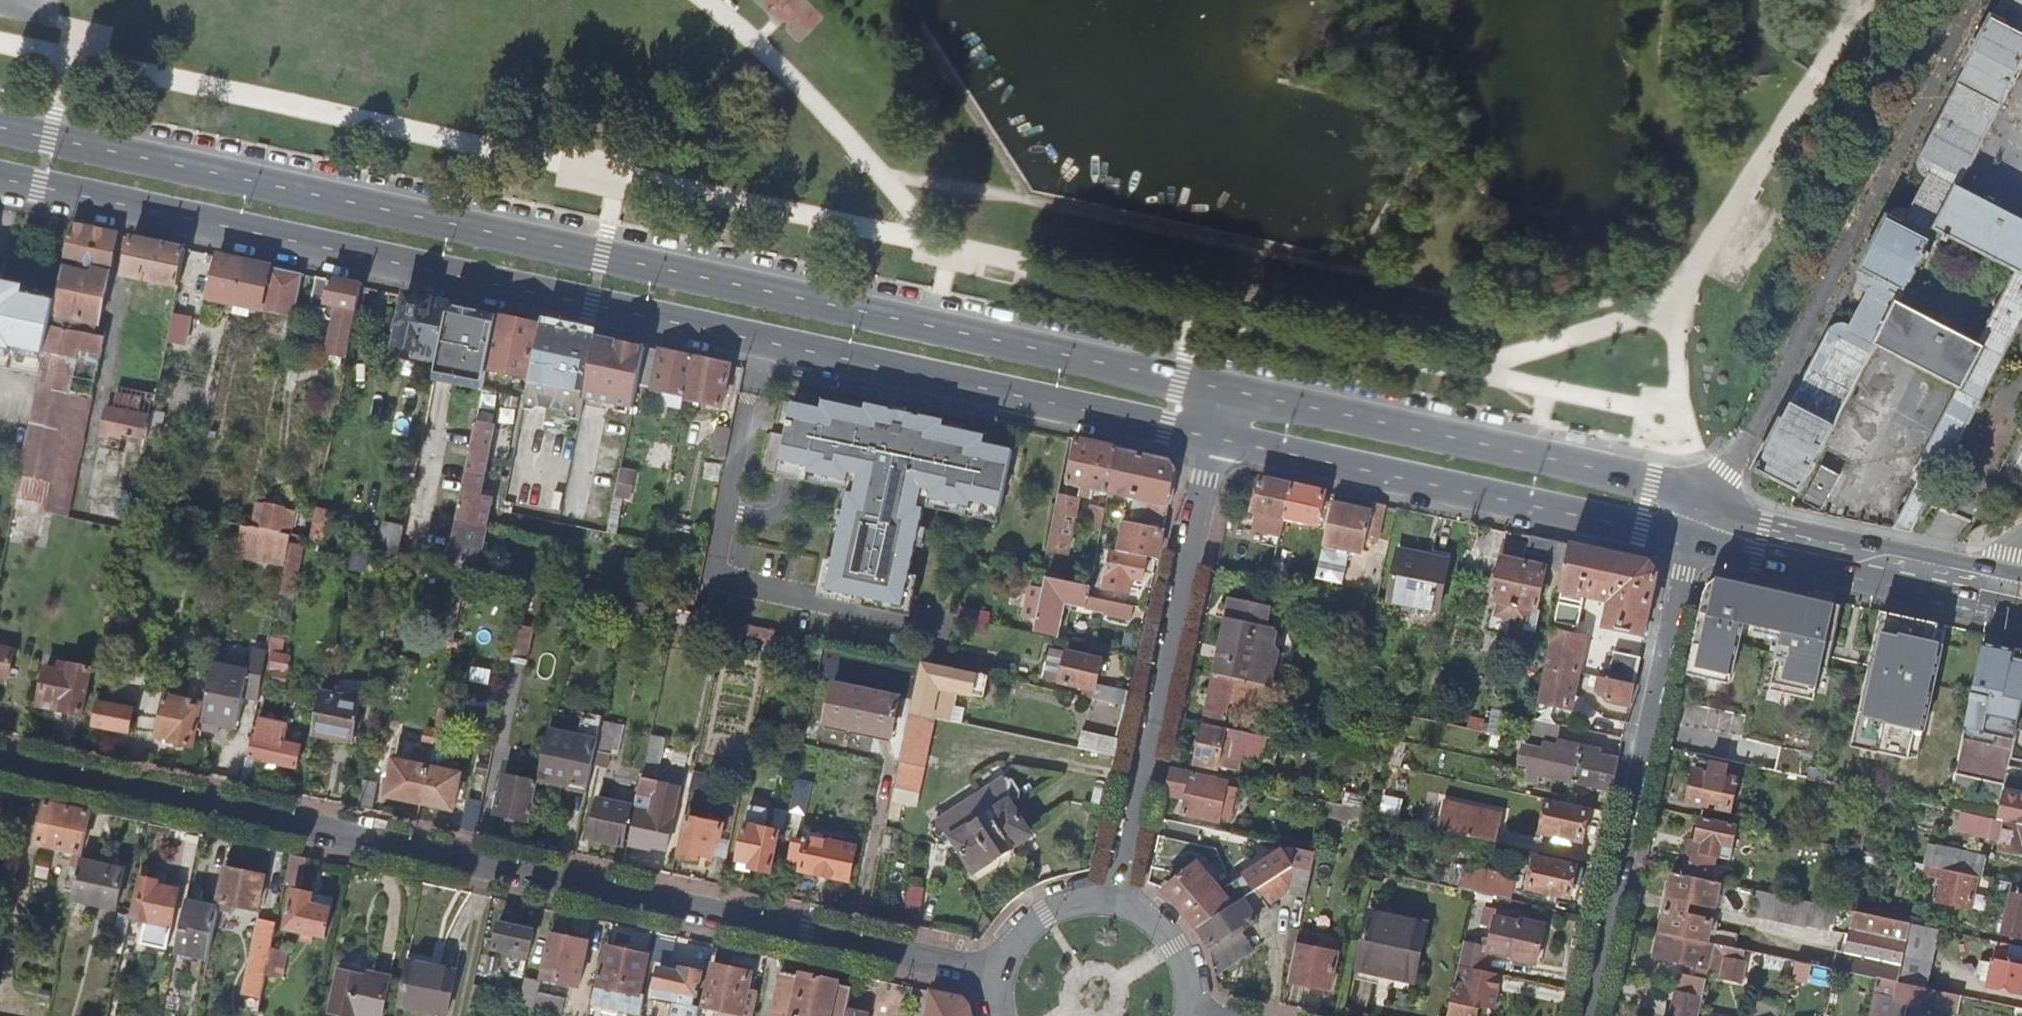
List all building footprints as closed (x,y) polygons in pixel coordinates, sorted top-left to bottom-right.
[(1853,283),(1868,291),(1850,327),(1835,319),(1755,473),(1798,495),(1875,348),(1957,390),(1977,401),(2021,315),(2021,225),(1959,192),(2021,70),(2021,0),(2001,0),(1912,171),(1927,179),(1909,213),(1894,205),(1853,283)] [(103,333),(95,332),(115,236),(69,227),(67,236),(63,259),(79,262),(78,267),(90,269),(89,275),(61,269),(55,294),(53,303),(41,360),(37,380),(16,479),(0,557),(0,578),(43,587),(52,589),(103,333)] [(176,288),(184,251),(129,239),(122,277),(176,288)] [(231,320),(243,263),(215,257),(207,302),(218,304),(216,312),(220,318),(231,320)] [(292,320),(301,276),(273,270),(243,263),(231,320),(230,322),(246,325),(250,312),(292,320)] [(345,359),(359,288),(334,283),(315,279),(309,308),(322,311),(326,321),(333,322),(327,354),(345,359)] [(9,355),(10,353),(41,360),(53,303),(21,296),(23,287),(0,282),(0,353),(9,355)] [(53,303),(55,294),(23,287),(21,296),(53,303)] [(436,363),(447,307),(405,298),(404,298),(394,347),(414,351),(413,358),(436,363)] [(451,386),(465,311),(447,307),(436,363),(432,383),(451,386)] [(485,372),(495,317),(474,312),(465,311),(451,386),(481,392),(485,372)] [(184,345),(189,318),(171,314),(166,341),(184,345)] [(529,381),(539,326),(521,322),(495,317),(485,372),(527,381),(529,381)] [(545,411),(554,363),(561,364),(567,332),(539,326),(529,381),(527,381),(522,406),(545,411)] [(583,400),(594,338),(568,332),(567,332),(561,364),(554,363),(545,411),(579,417),(583,400)] [(637,387),(644,348),(624,344),(594,338),(583,400),(632,410),(637,387)] [(684,397),(692,358),(670,354),(644,348),(637,387),(684,397)] [(10,353),(9,355),(0,353),(0,371),(37,380),(41,360),(10,353)] [(720,408),(729,366),(724,365),(692,358),(684,397),(683,401),(720,408)] [(135,493),(155,396),(117,388),(113,409),(106,408),(98,449),(107,451),(100,485),(135,493)] [(1957,440),(1977,401),(1957,390),(1909,480),(1915,483),(1930,491),(1957,440)] [(776,430),(784,432),(792,400),(784,398),(776,430)] [(864,412),(865,406),(843,401),(842,407),(864,412)] [(843,492),(822,591),(902,608),(908,576),(914,548),(919,529),(923,509),(996,525),(1005,485),(1007,476),(1012,452),(982,446),(984,438),(963,433),(941,429),(942,423),(865,406),(864,412),(842,407),(823,403),(821,411),(791,405),(784,437),(770,434),(761,474),(841,491),(843,492)] [(965,427),(942,423),(941,429),(963,433),(965,427)] [(723,460),(730,429),(717,426),(711,457),(723,460)] [(479,570),(501,449),(490,447),(493,433),(474,430),(449,564),(468,568),(479,570)] [(1109,492),(1117,449),(1092,443),(1076,440),(1068,485),(1082,488),(1080,496),(1092,498),(1093,491),(1108,494),(1109,492)] [(1950,506),(1978,451),(1957,440),(1930,491),(1915,483),(1890,531),(1907,535),(1923,505),(1935,511),(1940,500),(1950,506)] [(1164,524),(1175,472),(1167,459),(1145,455),(1117,449),(1109,492),(1134,497),(1130,516),(1164,524)] [(2013,470),(2021,475),(2021,454),(2013,470)] [(630,493),(633,473),(620,470),(616,491),(630,493)] [(1284,519),(1291,487),(1265,481),(1261,480),(1259,489),(1254,512),(1284,519)] [(1316,526),(1323,494),(1316,492),(1291,487),(1284,519),(1316,526)] [(902,608),(822,591),(843,492),(841,491),(818,599),(907,619),(916,578),(908,576),(902,608)] [(1067,554),(1078,500),(1058,496),(1056,504),(1052,525),(1047,550),(1067,554)] [(1371,514),(1373,505),(1334,496),(1332,505),(1371,514)] [(290,537),(295,513),(283,510),(284,506),(269,503),(268,507),(256,504),(251,528),(290,537)] [(1376,544),(1384,507),(1374,505),(1373,505),(1371,514),(1332,505),(1316,580),(1343,586),(1351,551),(1364,554),(1367,542),(1376,544)] [(1105,511),(1105,509),(1092,506),(1088,527),(1101,530),(1105,511)] [(324,545),(330,514),(315,511),(309,542),(324,545)] [(1156,560),(1162,531),(1124,523),(1118,551),(1147,558),(1156,560)] [(399,554),(403,530),(383,526),(376,557),(397,561),(399,554)] [(285,567),(291,537),(290,537),(251,528),(246,528),(240,527),(234,556),(285,567)] [(926,531),(919,529),(914,548),(922,550),(926,531)] [(1565,574),(1571,547),(1550,542),(1528,538),(1526,548),(1514,607),(1529,610),(1532,597),(1539,598),(1545,570),(1565,574)] [(1514,607),(1526,548),(1502,543),(1495,588),(1501,590),(1498,603),(1514,607)] [(1657,574),(1650,564),(1571,547),(1565,574),(1555,622),(1577,627),(1583,595),(1611,601),(1606,628),(1644,636),(1657,574)] [(1144,577),(1147,558),(1118,551),(1113,550),(1105,589),(1129,594),(1133,575),(1144,577)] [(1438,616),(1450,564),(1430,559),(1429,564),(1399,558),(1388,606),(1438,616)] [(1133,607),(1088,597),(1090,588),(1048,579),(1037,632),(1059,637),(1066,604),(1104,612),(1103,615),(1130,621),(1133,607)] [(1705,586),(1687,674),(1696,676),(1716,584),(1808,604),(1810,598),(1718,579),(1705,586)] [(1021,614),(1037,618),(1045,587),(1029,583),(1021,614)] [(1716,584),(1696,676),(1730,683),(1742,624),(1782,633),(1769,692),(1814,702),(1821,668),(1827,670),(1830,656),(1826,655),(1830,634),(1828,634),(1834,603),(1829,602),(1810,598),(1808,604),(1716,584)] [(1270,687),(1277,654),(1272,647),(1274,639),(1270,629),(1264,628),(1268,608),(1230,599),(1214,675),(1266,686),(1270,687)] [(1840,605),(1834,603),(1828,634),(1830,634),(1826,655),(1830,656),(1840,605)] [(1887,615),(1881,613),(1870,665),(1876,666),(1887,615)] [(1918,759),(1942,645),(1934,643),(1938,625),(1928,623),(1887,615),(1876,666),(1870,665),(1867,679),(1873,680),(1859,747),(1918,759)] [(741,621),(739,631),(772,639),(775,629),(741,621)] [(1946,627),(1938,625),(1934,643),(1942,645),(1946,627)] [(525,666),(533,630),(518,627),(511,663),(525,666)] [(1577,673),(1585,637),(1553,630),(1546,666),(1577,673)] [(1985,635),(1963,741),(1995,747),(1997,738),(2014,742),(2021,706),(2021,653),(2014,652),(2016,642),(2011,641),(1985,635)] [(11,652),(0,649),(0,679),(5,680),(11,652)] [(1097,684),(1102,660),(1052,649),(1046,680),(1095,691),(1093,700),(1125,707),(1128,691),(1097,684)] [(1634,685),(1640,658),(1614,652),(1610,668),(1604,667),(1601,678),(1634,685)] [(235,730),(242,697),(257,700),(266,659),(251,655),(248,670),(213,662),(212,669),(204,707),(201,723),(235,730)] [(282,688),(288,659),(273,656),(267,685),(282,688)] [(931,718),(937,689),(947,691),(987,700),(992,678),(947,669),(921,663),(910,713),(931,718)] [(81,717),(91,670),(59,664),(57,672),(45,669),(38,701),(61,706),(60,713),(81,717)] [(191,747),(199,706),(204,707),(212,669),(191,664),(184,696),(181,695),(179,702),(166,699),(158,738),(171,740),(170,743),(191,747)] [(1570,709),(1577,673),(1546,666),(1538,702),(1570,709)] [(1261,711),(1266,686),(1214,675),(1205,716),(1227,721),(1231,704),(1261,711)] [(1629,707),(1634,685),(1601,678),(1599,678),(1597,688),(1609,703),(1629,707)] [(1873,680),(1867,679),(1853,746),(1859,747),(1873,680)] [(890,738),(898,700),(834,685),(826,724),(890,738)] [(941,720),(947,691),(937,689),(931,718),(933,718),(941,720)] [(352,750),(362,701),(320,693),(311,737),(335,742),(334,746),(352,750)] [(127,735),(132,712),(98,705),(93,728),(127,735)] [(1555,725),(1557,713),(1537,709),(1534,720),(1551,724),(1555,725)] [(1500,735),(1505,715),(1492,712),(1487,732),(1500,735)] [(918,793),(933,718),(931,718),(910,713),(895,788),(918,793)] [(1483,732),(1485,721),(1462,717),(1460,727),(1483,732)] [(301,749),(283,744),(287,727),(257,720),(249,759),(246,759),(240,785),(252,787),(259,762),(295,770),(301,749)] [(1546,749),(1551,724),(1534,720),(1530,742),(1529,746),(1546,749)] [(424,745),(441,746),(443,727),(426,725),(424,745)] [(1259,760),(1264,738),(1203,725),(1195,765),(1217,769),(1217,767),(1228,769),(1236,768),(1239,756),(1259,760)] [(610,760),(617,730),(601,727),(598,739),(594,757),(610,760)] [(594,757),(598,739),(549,728),(538,782),(587,793),(594,757)] [(1114,757),(1118,740),(1081,732),(1077,749),(1114,757)] [(661,768),(667,736),(653,733),(646,765),(661,768)] [(1399,768),(1405,741),(1393,739),(1388,765),(1399,768)] [(1575,784),(1581,757),(1546,749),(1545,754),(1524,750),(1521,767),(1528,769),(1525,783),(1537,786),(1540,776),(1575,784)] [(1614,780),(1617,765),(1581,757),(1575,784),(1611,792),(1614,780)] [(420,805),(428,769),(393,761),(386,798),(420,805)] [(1728,824),(1737,780),(1724,777),(1726,766),(1711,763),(1709,774),(1695,771),(1688,803),(1705,807),(1702,819),(1728,824)] [(453,812),(461,775),(428,769),(420,805),(453,812)] [(1229,819),(1236,789),(1225,786),(1226,782),(1191,774),(1192,773),(1173,769),(1167,796),(1186,800),(1183,815),(1218,823),(1219,817),(1229,819)] [(1827,784),(1829,773),(1810,769),(1808,780),(1827,784)] [(2012,795),(2016,778),(2007,776),(1998,820),(2006,822),(2021,825),(2021,797),(2012,795)] [(529,824),(537,785),(503,778),(494,816),(529,824)] [(1030,833),(1011,802),(1019,797),(1020,791),(1012,779),(1007,778),(933,826),(932,833),(939,843),(946,845),(954,839),(974,870),(992,858),(993,859),(1013,846),(1012,844),(1030,833)] [(666,851),(672,820),(653,816),(659,783),(641,779),(634,812),(637,813),(630,846),(651,850),(651,848),(666,851)] [(371,812),(377,785),(363,782),(357,810),(371,812)] [(1361,810),(1364,798),(1340,793),(1338,804),(1361,810)] [(1378,813),(1380,801),(1364,798),(1361,810),(1378,813)] [(1497,844),(1503,814),(1445,801),(1438,831),(1497,844)] [(1582,842),(1589,810),(1548,801),(1542,834),(1582,842)] [(623,846),(631,809),(596,802),(588,839),(623,846)] [(476,835),(482,806),(467,803),(462,832),(476,835)] [(79,862),(89,814),(45,804),(36,847),(74,855),(71,869),(77,871),(79,862)] [(770,873),(779,834),(783,836),(788,812),(775,809),(770,831),(763,829),(767,810),(750,807),(737,861),(751,864),(750,868),(770,873)] [(1869,819),(1859,817),(1852,850),(1862,852),(1869,819)] [(719,844),(723,825),(688,818),(680,857),(700,861),(701,855),(713,858),(716,843),(719,844)] [(1708,882),(1714,857),(1731,860),(1738,826),(1728,824),(1702,819),(1697,841),(1692,840),(1684,876),(1708,882)] [(2006,822),(2001,847),(2021,852),(2021,825),(2006,822)] [(848,882),(856,847),(807,837),(807,838),(804,838),(804,841),(796,839),(791,861),(801,863),(800,872),(848,882)] [(1983,878),(1987,858),(1938,848),(1934,867),(1945,870),(1978,877),(1983,878)] [(1316,853),(1300,849),(1296,868),(1312,871),(1316,853)] [(301,887),(306,860),(290,856),(284,884),(301,887)] [(1570,898),(1577,868),(1537,859),(1531,890),(1570,898)] [(115,914),(124,871),(79,862),(77,871),(70,905),(115,914)] [(1234,906),(1278,877),(1268,862),(1231,884),(1220,891),(1234,906)] [(1234,906),(1220,891),(1197,864),(1166,890),(1198,930),(1234,906)] [(1268,905),(1288,892),(1307,897),(1312,871),(1296,868),(1293,867),(1278,877),(1234,906),(1198,930),(1209,946),(1211,955),(1217,975),(1255,950),(1243,931),(1259,921),(1257,918),(1270,909),(1268,905)] [(1511,901),(1516,878),(1477,870),(1472,892),(1474,893),(1511,901)] [(1971,908),(1978,877),(1945,870),(1938,901),(1971,908)] [(255,914),(263,879),(226,871),(218,905),(255,914)] [(1715,909),(1720,884),(1708,882),(1684,876),(1673,874),(1661,933),(1708,943),(1712,922),(1683,915),(1686,903),(1715,909)] [(165,950),(178,893),(156,888),(157,883),(140,880),(131,919),(145,922),(140,945),(165,950)] [(2014,884),(2003,935),(2021,939),(2021,886),(2014,884)] [(1793,900),(1758,892),(1752,917),(1807,928),(1807,926),(1850,936),(1846,954),(1838,952),(1834,970),(1838,971),(1879,979),(1899,984),(1912,925),(1848,911),(1793,900)] [(324,940),(332,902),(293,893),(284,932),(324,940)] [(207,960),(217,911),(185,905),(174,954),(207,960)] [(1541,965),(1549,927),(1522,922),(1521,923),(1509,920),(1509,919),(1496,916),(1497,910),(1485,907),(1481,924),(1493,927),(1488,952),(1514,958),(1514,959),(1541,965)] [(1414,984),(1427,926),(1369,913),(1357,971),(1414,984)] [(528,960),(534,932),(516,928),(517,923),(503,920),(502,925),(500,925),(494,950),(508,953),(507,955),(528,960)] [(260,999),(275,926),(258,922),(244,995),(260,999)] [(1921,988),(1933,929),(1912,925),(1899,984),(1921,988)] [(666,965),(672,937),(658,933),(652,962),(666,965)] [(1709,969),(1714,945),(1708,943),(1661,933),(1656,958),(1698,967),(1709,969)] [(578,987),(588,944),(551,935),(542,978),(578,987)] [(1999,944),(1990,987),(2021,994),(2021,948),(1999,944)] [(1331,991),(1339,954),(1297,945),(1289,982),(1331,991)] [(1742,981),(1745,963),(1742,962),(1744,951),(1714,945),(1709,969),(1722,972),(1721,977),(1742,981)] [(1484,972),(1488,952),(1463,947),(1458,966),(1484,972)] [(639,996),(647,956),(607,948),(599,987),(639,996)] [(384,1001),(393,956),(376,952),(375,957),(343,950),(334,991),(384,1001)] [(1833,990),(1838,971),(1834,970),(1796,962),(1792,981),(1833,990)] [(455,974),(406,963),(396,1008),(435,1015),(446,1015),(455,974)] [(747,993),(751,973),(713,965),(704,1007),(719,1010),(742,1015),(747,993)] [(1499,976),(1484,972),(1458,966),(1448,1015),(1475,1015),(1477,1007),(1481,992),(1495,995),(1499,976)] [(1707,979),(1709,969),(1698,967),(1696,977),(1707,979)] [(696,993),(700,973),(680,969),(679,974),(658,969),(652,999),(698,1009),(702,994),(696,993)] [(852,987),(838,984),(838,981),(802,973),(801,977),(782,973),(773,1015),(792,1015),(793,1014),(802,1015),(846,1015),(847,1009),(852,987)] [(1703,996),(1707,979),(1696,977),(1680,974),(1677,991),(1703,996)] [(1879,979),(1871,1015),(1905,1015),(1908,1003),(1958,1014),(1962,997),(1921,988),(1899,984),(1879,979)] [(538,993),(540,985),(525,982),(519,1008),(534,1012),(535,1008),(538,993)] [(970,1014),(970,1007),(966,1001),(962,997),(931,991),(927,1015),(971,1015),(970,1014)] [(1703,996),(1677,991),(1672,1015),(1699,1015),(1703,996)] [(1492,1010),(1495,995),(1481,992),(1477,1007),(1492,1010)] [(561,1013),(564,999),(538,993),(535,1008),(561,1013)] [(758,995),(747,993),(742,1015),(719,1010),(718,1015),(754,1015),(758,995)]
